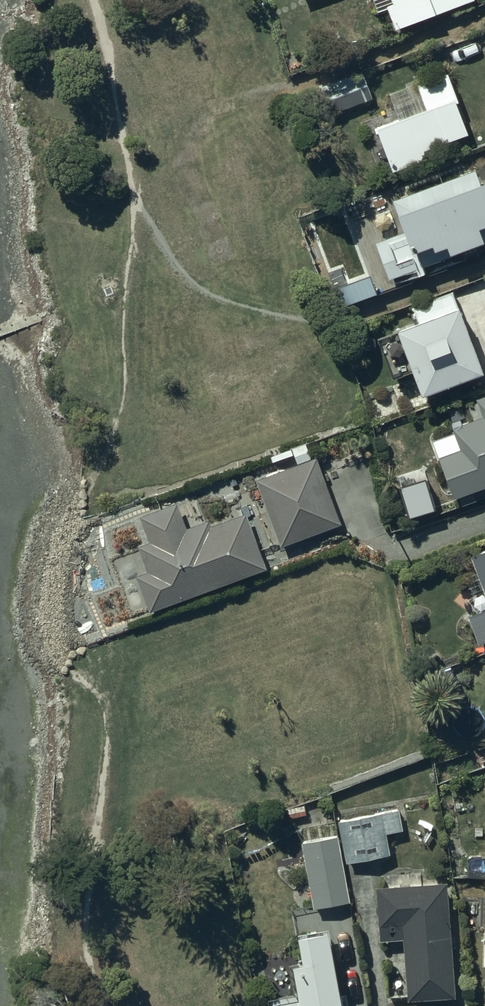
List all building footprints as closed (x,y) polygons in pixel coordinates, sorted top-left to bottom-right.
[(376,12),(386,9),(392,28),(470,0),(371,0),(376,12)] [(370,100),(361,73),(313,88),(322,115),(370,100)] [(375,129),(391,172),(425,159),(422,151),(467,133),(443,73),(387,94),(398,120),(375,129)] [(478,184),(476,179),(473,171),(392,200),(396,211),(393,212),(401,232),(375,242),(375,243),(388,278),(394,276),(397,284),(425,272),(422,266),(484,240),(484,181),(478,184)] [(412,308),(417,322),(377,338),(391,378),(410,371),(419,394),(478,372),(458,321),(448,294),(412,308)] [(475,398),(482,416),(451,428),(459,449),(437,457),(452,498),(457,496),(461,505),(475,500),(471,491),(484,485),(484,394),(475,398)] [(313,457),(254,480),(279,546),(338,523),(313,457)] [(148,613),(263,570),(243,513),(209,526),(207,520),(184,528),(175,502),(138,516),(148,543),(136,547),(145,572),(134,576),(147,610),(148,613)] [(469,555),(484,599),(484,549),(469,555)] [(466,616),(476,645),(484,641),(484,609),(466,616)] [(397,810),(338,820),(345,863),(389,856),(385,833),(400,831),(397,810)] [(338,836),(301,842),(312,907),(349,901),(338,836)] [(445,883),(374,887),(377,940),(379,940),(379,941),(378,941),(378,942),(378,943),(378,944),(379,945),(379,946),(380,947),(381,948),(382,948),(382,949),(383,949),(384,949),(385,949),(386,949),(386,958),(385,958),(385,959),(384,959),(383,960),(382,960),(382,961),(382,962),(381,962),(381,963),(381,964),(381,965),(381,966),(381,967),(381,968),(382,969),(382,970),(383,970),(383,971),(384,971),(385,972),(386,972),(387,972),(387,997),(405,997),(405,1000),(451,997),(445,886),(445,883)] [(294,994),(253,1000),(254,1005),(347,1005),(345,994),(339,995),(338,989),(335,989),(326,932),(294,937),(298,964),(289,966),(294,994)]
